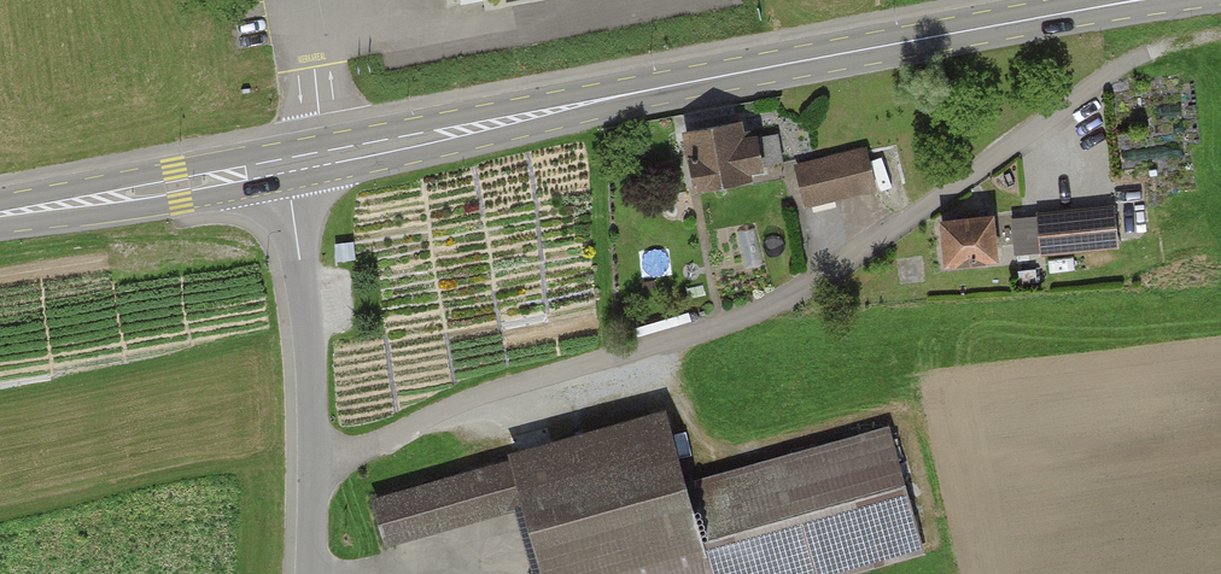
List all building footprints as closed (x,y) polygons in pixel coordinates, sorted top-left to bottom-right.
[(745,122),(679,134),(689,190),(755,178),(745,122)] [(879,195),(870,151),(795,166),(804,210),(879,195)] [(1117,250),(1113,209),(1042,216),(1046,257),(1117,250)] [(994,216),(937,222),(942,268),(999,262),(994,216)] [(373,497),(386,544),(523,507),(541,573),(851,573),(927,553),(893,429),(688,485),(669,416),(373,497)]
